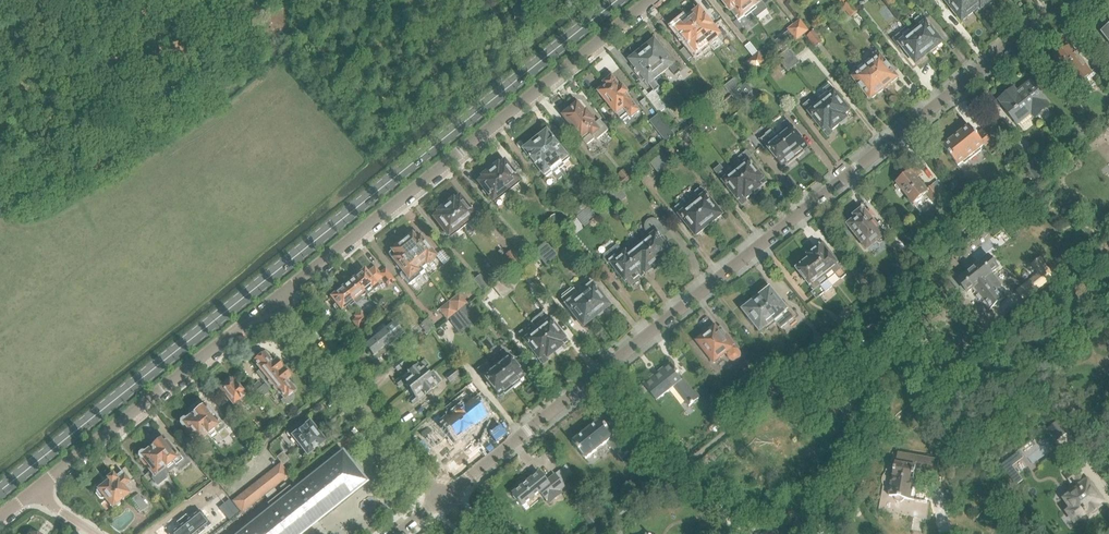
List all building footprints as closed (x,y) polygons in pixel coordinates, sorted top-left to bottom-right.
[(739,22),(751,13),(741,0),(721,0),(739,22)] [(751,13),(757,20),(769,10),(760,0),(741,0),(751,13)] [(962,23),(975,12),(966,0),(944,0),(962,23)] [(975,12),(976,13),(986,6),(989,7),(996,2),(994,0),(966,0),(975,12)] [(850,1),(842,7),(851,18),(859,11),(850,1)] [(701,10),(688,20),(709,46),(719,38),(721,40),(724,38),(721,35),(701,10)] [(918,25),(911,31),(929,53),(932,54),(936,51),(936,48),(942,43),(921,16),(914,21),(918,25)] [(688,20),(676,29),(696,55),(698,58),(701,56),(699,54),(709,46),(688,20)] [(800,21),(795,25),(803,36),(809,31),(801,20),(800,21)] [(795,25),(789,30),(797,40),(803,36),(795,25)] [(813,32),(807,36),(816,47),(823,42),(819,37),(824,33),(818,26),(812,31),(813,32)] [(908,27),(893,39),(898,47),(900,45),(915,64),(929,53),(911,31),(908,27)] [(655,43),(643,52),(660,74),(661,73),(668,68),(675,77),(680,72),(670,59),(668,60),(655,43)] [(1070,47),(1056,58),(1077,84),(1091,73),(1070,47)] [(693,58),(686,49),(681,53),(689,62),(693,58)] [(792,51),(779,60),(784,66),(796,57),(792,51)] [(643,52),(631,61),(645,79),(644,79),(654,92),(646,98),(652,106),(659,114),(665,109),(659,101),(661,100),(655,92),(660,88),(653,79),(660,74),(643,52)] [(759,53),(754,58),(762,69),(768,64),(759,53)] [(871,56),(863,62),(867,66),(885,88),(891,83),(892,85),(898,80),(892,71),(893,71),(887,63),(886,64),(879,55),(873,59),(871,56)] [(796,57),(784,66),(789,73),(796,67),(798,71),(805,66),(801,61),(800,62),(796,57)] [(753,58),(748,63),(756,73),(762,69),(754,58),(753,58)] [(856,73),(852,77),(858,86),(864,94),(865,93),(871,101),(879,96),(878,94),(885,88),(867,66),(863,62),(853,70),(856,73)] [(1093,71),(1107,88),(1108,86),(1108,73),(1102,64),(1093,71)] [(615,77),(598,90),(621,120),(628,114),(631,118),(639,112),(636,108),(638,106),(634,101),(632,103),(627,96),(629,95),(615,77)] [(735,79),(724,87),(730,94),(741,86),(735,79)] [(747,83),(736,93),(737,94),(736,95),(740,100),(753,91),(747,83)] [(1014,90),(1035,117),(1047,107),(1044,103),(1046,102),(1031,83),(1017,94),(1014,90)] [(828,94),(821,100),(840,124),(841,124),(842,125),(847,121),(846,119),(847,118),(845,115),(850,110),(830,85),(825,90),(828,94)] [(1014,90),(999,102),(1017,125),(1032,113),(1035,117),(1014,90)] [(753,91),(740,100),(745,107),(757,97),(753,91)] [(711,99),(705,103),(709,109),(715,104),(711,99)] [(810,102),(804,106),(824,131),(823,132),(828,138),(835,133),(833,130),(840,124),(821,100),(813,106),(810,102)] [(564,116),(564,117),(573,128),(582,140),(583,140),(584,142),(592,136),(593,138),(596,141),(599,139),(608,132),(601,122),(596,126),(579,105),(573,109),(571,110),(570,109),(567,109),(565,111),(564,114),(564,116)] [(659,117),(651,123),(667,143),(675,137),(659,117)] [(703,118),(693,126),(694,128),(693,129),(697,134),(710,124),(705,119),(705,120),(703,118)] [(786,129),(778,135),(797,159),(804,153),(802,151),(807,146),(787,120),(782,125),(786,129)] [(710,124),(697,134),(702,141),(715,131),(710,124)] [(970,126),(943,147),(958,166),(963,163),(965,164),(970,160),(969,157),(974,154),(977,155),(981,152),(980,149),(984,146),(992,156),(998,151),(983,131),(977,136),(970,126)] [(773,129),(760,139),(782,167),(787,163),(789,165),(797,159),(778,135),(773,129)] [(546,133),(536,141),(559,169),(571,160),(550,134),(548,136),(546,133)] [(536,141),(526,149),(528,152),(526,153),(547,179),(553,173),(559,181),(565,177),(559,169),(536,141)] [(742,163),(735,169),(754,193),(755,192),(756,194),(757,194),(762,190),(761,190),(760,188),(762,187),(764,186),(768,183),(765,179),(764,180),(748,160),(750,159),(752,157),(748,151),(744,154),(738,159),(742,163)] [(656,155),(649,160),(651,163),(650,163),(654,168),(666,159),(662,153),(661,154),(660,152),(656,155)] [(666,159),(654,168),(659,175),(672,166),(666,159)] [(1036,160),(1026,167),(1036,181),(1046,173),(1036,160)] [(498,164),(489,170),(508,193),(520,183),(514,175),(515,174),(510,168),(509,168),(504,162),(499,166),(498,164)] [(620,177),(612,183),(617,189),(638,172),(633,166),(627,172),(624,174),(622,172),(618,175),(620,177)] [(720,166),(714,171),(721,179),(722,179),(723,180),(738,200),(737,200),(742,207),(749,202),(747,198),(754,193),(735,169),(727,175),(724,170),(720,166)] [(914,169),(897,183),(914,205),(928,194),(935,202),(942,197),(941,196),(947,192),(938,181),(933,185),(933,186),(927,191),(915,176),(918,174),(914,169)] [(483,179),(479,183),(483,188),(482,189),(487,196),(488,195),(495,203),(508,193),(489,170),(481,177),(483,179)] [(598,185),(591,191),(599,201),(606,195),(598,185)] [(691,202),(709,225),(710,224),(712,225),(716,222),(716,219),(722,215),(700,187),(695,192),(698,196),(691,202)] [(610,192),(606,195),(612,203),(615,207),(628,198),(622,191),(621,192),(620,190),(614,194),(614,195),(613,196),(610,192)] [(606,195),(599,201),(605,209),(612,203),(606,195)] [(453,199),(445,205),(463,228),(476,218),(469,210),(470,209),(465,203),(464,203),(460,198),(455,201),(453,199)] [(582,201),(573,209),(579,216),(588,208),(582,201)] [(681,203),(675,208),(696,235),(709,225),(691,202),(684,208),(681,203)] [(439,214),(434,218),(439,224),(438,225),(443,231),(444,230),(450,238),(463,228),(445,205),(437,212),(439,214)] [(579,216),(577,217),(585,228),(597,218),(589,208),(588,208),(579,216)] [(856,219),(849,226),(861,242),(860,242),(865,248),(866,248),(868,250),(878,242),(879,243),(881,244),(885,241),(885,238),(884,237),(885,236),(866,212),(864,213),(862,211),(855,217),(856,219)] [(555,215),(549,220),(558,232),(564,227),(555,215)] [(649,234),(642,240),(662,264),(663,263),(665,264),(669,261),(670,258),(675,254),(661,236),(666,231),(660,224),(660,223),(659,223),(658,222),(657,222),(655,221),(654,221),(653,221),(652,222),(651,222),(650,223),(649,224),(648,225),(648,226),(647,227),(647,228),(647,230),(647,231),(648,232),(649,233),(649,234)] [(416,232),(402,243),(420,266),(425,262),(427,265),(436,257),(416,232)] [(525,240),(514,248),(523,259),(534,251),(525,240)] [(641,240),(624,253),(642,276),(652,269),(654,269),(660,264),(661,264),(662,264),(642,240),(641,240)] [(402,243),(388,254),(403,272),(400,274),(400,275),(400,276),(402,280),(404,280),(408,285),(415,280),(417,281),(420,278),(420,276),(420,275),(419,274),(424,270),(420,266),(402,243)] [(545,243),(535,251),(537,253),(536,254),(540,259),(553,250),(548,244),(547,245),(545,243)] [(824,243),(809,255),(829,280),(835,275),(838,279),(841,280),(846,276),(826,251),(828,249),(824,243)] [(604,256),(604,260),(607,265),(610,263),(628,286),(642,276),(624,253),(618,245),(604,256)] [(553,250),(540,259),(546,266),(558,256),(553,250)] [(510,251),(505,255),(514,267),(519,263),(510,251)] [(443,252),(436,257),(443,266),(450,260),(443,252)] [(810,258),(797,269),(814,291),(812,293),(817,300),(826,293),(833,287),(828,280),(829,280),(809,255),(808,256),(810,258)] [(987,258),(957,283),(966,295),(972,290),(974,293),(972,294),(986,312),(1004,297),(1001,294),(1000,295),(997,290),(999,289),(989,276),(996,270),(987,258)] [(1029,268),(1036,276),(1014,296),(1021,304),(1050,279),(1036,262),(1029,268)] [(365,270),(353,279),(365,295),(367,296),(374,290),(378,287),(380,290),(387,284),(389,285),(395,281),(386,270),(380,274),(375,267),(367,273),(365,270)] [(909,273),(898,281),(903,289),(906,286),(913,281),(915,280),(909,273)] [(480,275),(474,280),(483,291),(489,286),(480,275)] [(867,276),(860,281),(866,288),(872,283),(867,276)] [(503,277),(492,285),(494,287),(493,287),(493,288),(497,293),(509,283),(505,278),(504,279),(503,277)] [(353,279),(342,288),(357,307),(357,306),(356,305),(363,300),(362,298),(365,295),(353,279)] [(584,288),(578,293),(595,314),(597,315),(601,312),(601,309),(606,305),(587,280),(581,284),(584,288)] [(913,281),(906,286),(912,294),(919,289),(913,281)] [(509,283),(497,293),(503,300),(515,290),(509,283)] [(342,288),(331,297),(336,304),(333,307),(338,314),(347,307),(351,312),(353,310),(357,307),(342,288)] [(574,289),(561,299),(581,325),(595,314),(578,293),(577,294),(574,289)] [(764,291),(755,297),(777,325),(781,330),(800,316),(790,303),(785,307),(771,289),(765,293),(764,291)] [(459,294),(449,302),(457,312),(459,311),(467,304),(459,294)] [(749,306),(743,310),(761,332),(766,328),(767,330),(769,329),(771,329),(777,325),(755,297),(747,304),(749,306)] [(449,302),(439,310),(447,320),(449,319),(457,312),(449,302)] [(357,319),(353,322),(358,329),(368,320),(361,311),(355,316),(357,319)] [(457,312),(449,319),(451,322),(450,322),(455,328),(467,318),(462,313),(461,314),(459,311),(457,312)] [(544,313),(531,323),(535,328),(554,352),(567,342),(544,313)] [(467,318),(455,328),(460,334),(472,324),(467,318)] [(427,319),(422,323),(425,327),(423,328),(429,335),(431,333),(435,330),(427,319)] [(846,319),(837,326),(845,336),(854,329),(846,319)] [(380,334),(365,346),(373,356),(389,344),(390,345),(404,334),(394,323),(387,329),(384,324),(376,330),(380,334)] [(524,330),(519,334),(543,364),(548,360),(547,359),(554,352),(535,328),(528,334),(524,330)] [(698,342),(697,343),(708,357),(707,360),(709,362),(714,363),(717,360),(718,359),(730,349),(714,329),(703,338),(701,337),(698,340),(698,342)] [(813,347),(802,356),(809,365),(820,356),(813,347)] [(501,359),(494,364),(513,388),(520,382),(519,380),(524,376),(503,350),(498,354),(501,359)] [(265,353),(254,362),(260,370),(256,373),(265,384),(269,381),(283,369),(276,361),(273,363),(265,353)] [(406,356),(392,367),(397,373),(411,362),(406,356)] [(802,356),(792,365),(799,373),(809,365),(802,356)] [(399,379),(394,383),(399,389),(403,385),(408,391),(428,375),(424,370),(429,366),(424,360),(399,380),(399,379)] [(670,362),(643,383),(657,400),(674,387),(689,406),(699,398),(683,379),(682,380),(677,375),(679,373),(670,362)] [(483,366),(477,370),(498,396),(503,392),(505,394),(513,388),(494,364),(486,370),(483,366)] [(455,368),(445,376),(450,383),(460,375),(455,368)] [(269,381),(265,384),(269,389),(273,385),(284,399),(282,401),(284,404),(289,405),(294,401),(294,396),(292,393),(295,390),(287,380),(290,378),(283,369),(269,381)] [(428,375),(408,391),(413,397),(408,400),(413,407),(418,403),(417,402),(442,382),(433,371),(428,375)] [(757,373),(749,379),(765,399),(772,393),(757,373)] [(226,402),(229,400),(234,405),(240,400),(245,406),(250,401),(246,396),(245,396),(231,379),(220,388),(224,393),(220,395),(226,402)] [(256,392),(263,386),(259,382),(252,388),(256,392)] [(466,387),(472,394),(476,399),(479,396),(481,394),(472,383),(466,387)] [(263,386),(256,392),(259,396),(261,399),(268,393),(269,389),(265,384),(263,386)] [(469,395),(420,434),(445,465),(494,426),(469,395)] [(200,404),(189,413),(191,416),(207,436),(211,441),(218,436),(223,442),(230,436),(228,433),(205,405),(204,406),(202,404),(200,404)] [(831,405),(825,408),(828,414),(834,411),(831,405)] [(784,412),(779,418),(783,422),(788,416),(784,412)] [(197,444),(207,436),(191,416),(186,420),(183,419),(181,421),(180,424),(182,427),(183,427),(197,444)] [(573,441),(572,442),(573,443),(586,459),(608,442),(624,463),(635,454),(628,445),(624,449),(601,419),(573,441)] [(1066,419),(1053,429),(1060,439),(1073,429),(1066,419)] [(301,422),(289,432),(300,445),(317,432),(319,431),(317,430),(318,429),(314,423),(313,424),(311,422),(305,427),(301,422)] [(317,432),(300,445),(308,455),(326,441),(319,431),(317,432)] [(255,448),(260,444),(251,433),(246,437),(255,448)] [(166,469),(172,463),(175,467),(177,466),(181,470),(186,466),(164,438),(162,439),(160,437),(158,437),(147,446),(166,469)] [(162,471),(166,469),(147,446),(150,449),(145,453),(142,453),(139,455),(139,457),(155,477),(156,476),(160,482),(167,477),(162,471)] [(672,446),(667,449),(671,455),(676,452),(672,446)] [(280,461),(286,457),(283,453),(277,458),(280,461)] [(881,499),(879,511),(894,514),(893,517),(900,518),(901,515),(927,520),(930,503),(914,500),(914,499),(916,491),(921,492),(922,485),(917,484),(917,481),(913,480),(915,468),(927,470),(926,471),(936,473),(939,461),(898,454),(893,453),(892,460),(888,459),(886,473),(884,475),(882,478),(883,482),(883,486),(881,499)] [(1018,455),(1002,466),(1013,481),(1018,477),(1012,468),(1022,461),(1018,455)] [(286,457),(280,461),(283,465),(289,461),(286,457)] [(342,472),(335,463),(295,494),(289,487),(267,504),(273,512),(245,533),(296,533),(362,481),(350,466),(342,472)] [(283,481),(290,476),(280,464),(273,469),(283,481)] [(134,480),(139,486),(143,482),(138,476),(136,477),(128,466),(122,470),(131,481),(134,480)] [(1064,499),(1063,499),(1071,509),(1066,512),(1073,521),(1085,513),(1087,516),(1089,515),(1091,515),(1093,514),(1094,514),(1095,513),(1096,512),(1097,510),(1099,507),(1097,504),(1100,501),(1099,499),(1086,482),(1087,481),(1083,476),(1083,475),(1077,467),(1065,475),(1071,484),(1073,483),(1077,488),(1071,493),(1071,494),(1064,499)] [(276,486),(283,481),(273,469),(266,474),(276,486)] [(539,472),(512,494),(516,499),(524,509),(536,499),(539,496),(537,494),(540,492),(546,499),(550,504),(555,499),(561,494),(558,491),(564,487),(554,475),(546,482),(539,472)] [(100,499),(103,499),(105,499),(113,509),(116,509),(121,505),(121,502),(130,495),(124,488),(130,483),(122,473),(116,479),(113,475),(107,479),(109,481),(96,492),(96,494),(100,499)] [(269,492),(276,486),(266,474),(260,480),(269,492)] [(263,497),(269,492),(260,480),(253,485),(263,497)] [(256,502),(263,497),(253,485),(246,490),(256,502)] [(249,508),(256,502),(246,490),(239,496),(249,508)] [(148,508),(142,499),(138,495),(130,502),(139,515),(148,508)] [(242,513),(249,508),(239,496),(232,501),(242,513)] [(172,533),(201,533),(212,525),(200,511),(189,519),(186,516),(177,524),(180,527),(172,533)] [(592,513),(585,519),(592,527),(598,522),(592,513)]
